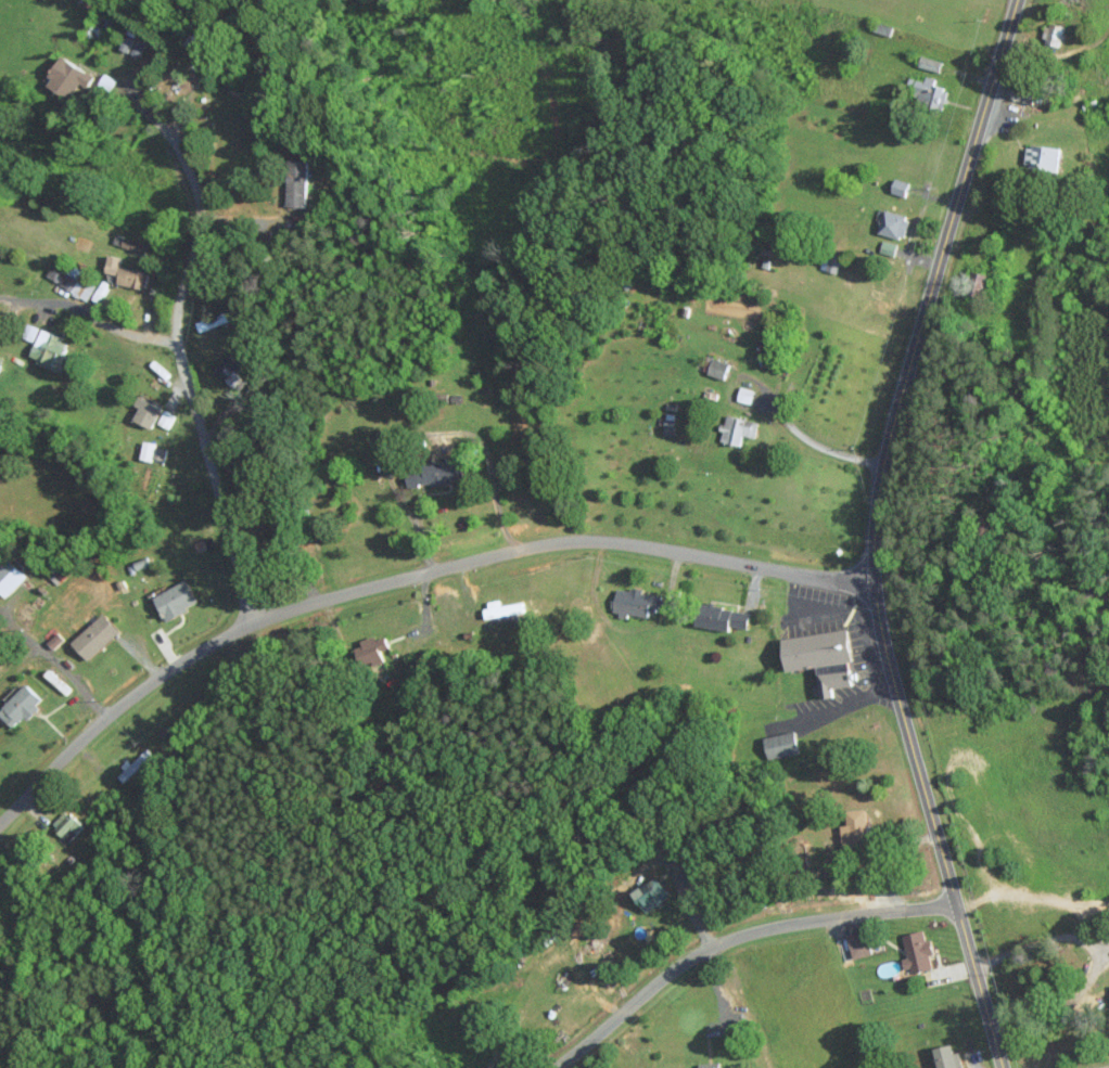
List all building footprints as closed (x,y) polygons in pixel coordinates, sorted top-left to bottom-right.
[(940,71),(942,60),(921,56),(919,67),(940,71)] [(87,87),(93,75),(60,57),(45,85),(70,98),(78,83),(87,87)] [(947,88),(934,84),(935,78),(926,75),(924,81),(911,77),(909,82),(915,84),(910,99),(939,110),(947,88)] [(1059,169),(1060,147),(1027,145),(1026,167),(1059,169)] [(305,206),(307,161),(288,160),(286,206),(305,206)] [(910,181),(895,178),(892,193),(907,196),(910,181)] [(878,232),(904,240),(911,217),(886,209),(878,232)] [(122,247),(146,254),(149,244),(125,237),(122,247)] [(118,283),(146,289),(150,273),(122,266),(124,257),(111,254),(106,273),(120,276),(118,283)] [(60,287),(88,302),(100,280),(72,265),(60,287)] [(38,327),(27,324),(23,338),(33,341),(38,327)] [(66,356),(63,355),(68,340),(39,331),(30,361),(62,371),(66,356)] [(708,375),(725,379),(729,362),(712,358),(708,375)] [(736,400),(751,404),(754,390),(739,386),(736,400)] [(133,405),(138,408),(132,420),(150,429),(160,407),(136,397),(133,405)] [(742,435),(754,438),(758,422),(725,414),(718,440),(739,445),(742,435)] [(138,458),(162,463),(165,447),(141,442),(138,458)] [(407,487),(432,483),(432,485),(463,481),(460,461),(404,469),(407,487)] [(27,576),(10,558),(0,567),(0,592),(6,598),(27,576)] [(163,619),(196,606),(186,582),(153,595),(163,619)] [(661,594),(629,589),(629,590),(616,588),(613,612),(648,618),(650,609),(659,610),(661,594)] [(731,631),(731,626),(748,629),(751,611),(700,604),(697,626),(731,631)] [(88,661),(119,631),(102,613),(71,644),(88,661)] [(787,672),(817,668),(819,684),(812,685),(813,698),(833,696),(832,688),(854,685),(847,629),(783,638),(787,672)] [(388,648),(384,636),(375,640),(374,636),(360,640),(362,647),(355,649),(361,667),(382,660),(380,651),(388,648)] [(43,701),(25,684),(0,711),(0,716),(13,728),(23,717),(26,720),(43,701)] [(799,752),(794,731),(764,737),(769,759),(799,752)] [(843,846),(870,843),(867,808),(846,810),(848,825),(841,826),(843,846)] [(51,826),(69,842),(84,826),(66,810),(51,826)] [(635,895),(650,913),(672,895),(657,877),(635,895)] [(853,959),(871,954),(865,930),(847,935),(853,959)] [(934,969),(930,955),(935,954),(931,939),(926,940),(924,930),(902,936),(908,959),(906,959),(910,975),(934,969)] [(960,1052),(954,1053),(953,1045),(935,1048),(939,1067),(963,1067),(960,1052)]
